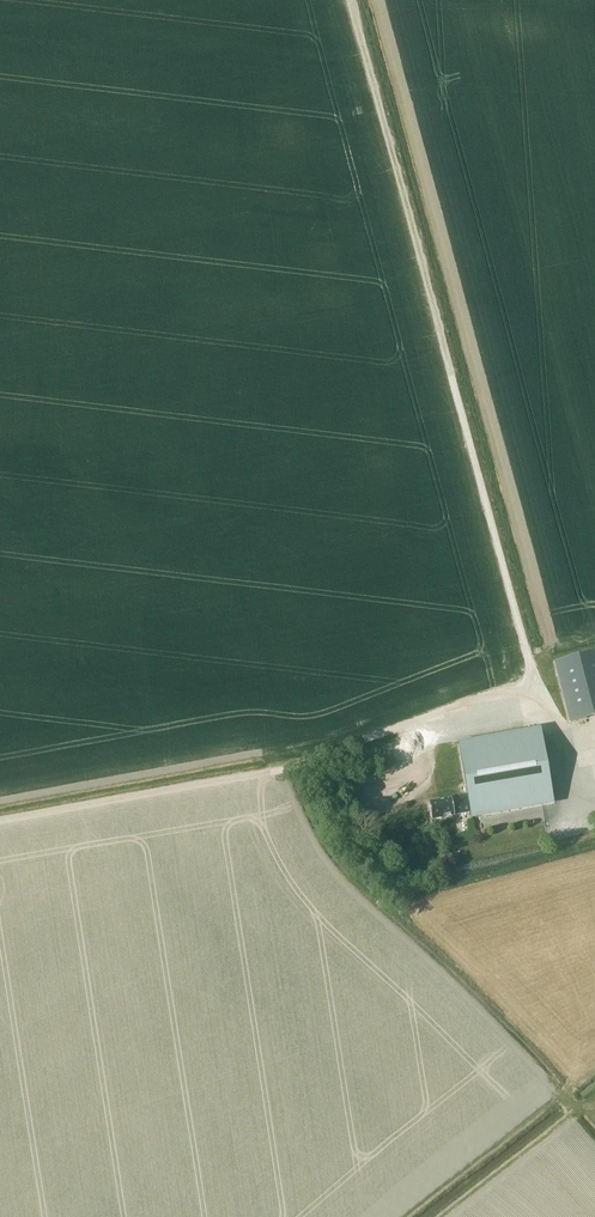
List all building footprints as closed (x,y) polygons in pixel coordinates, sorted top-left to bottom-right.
[(569,723),(594,717),(594,650),(553,660),(569,723)] [(471,816),(553,801),(541,731),(458,745),(467,796),(450,799),(453,816),(470,813),(471,816)] [(431,820),(453,816),(450,799),(427,803),(431,820)]
